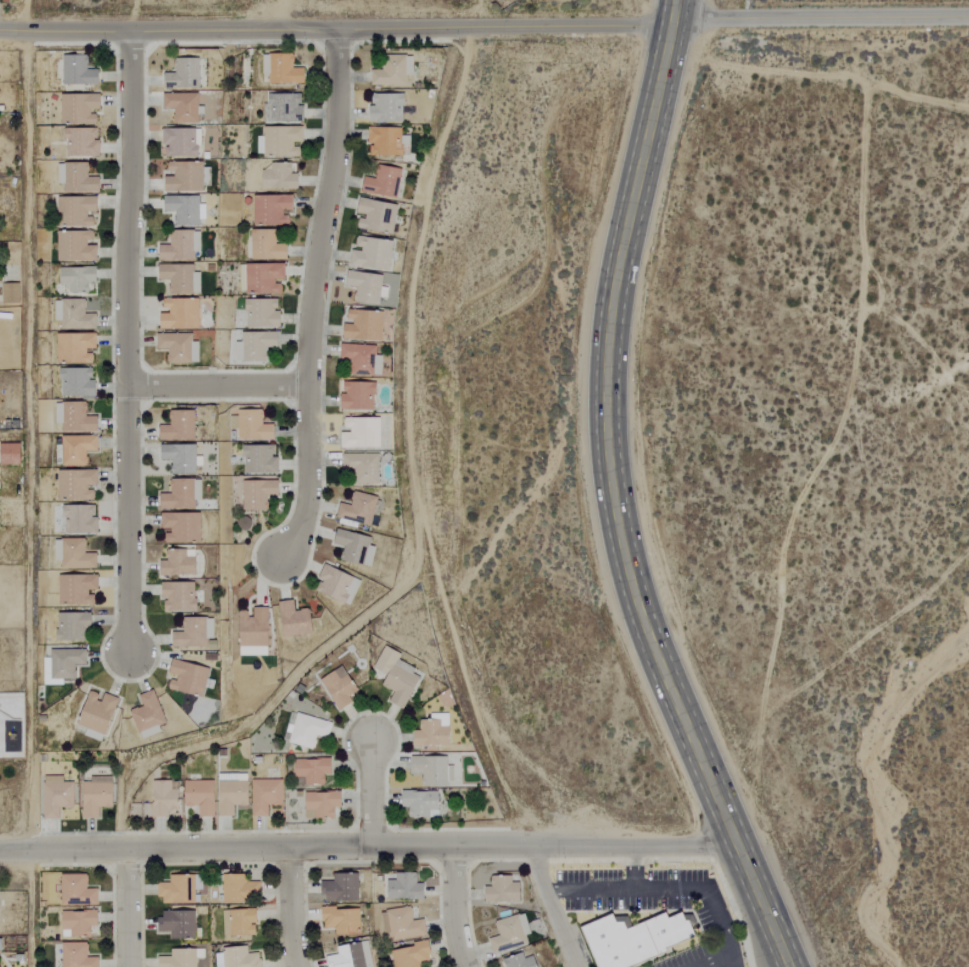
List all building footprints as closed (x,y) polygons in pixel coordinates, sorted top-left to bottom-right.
[(63,84),(99,84),(99,69),(88,69),(88,55),(63,54),(63,84)] [(414,75),(413,55),(388,55),(388,69),(371,69),(371,85),(407,85),(407,75),(414,75)] [(200,58),(175,58),(175,72),(164,72),(165,88),(200,87),(200,58)] [(199,123),(199,115),(204,115),(205,106),(199,105),(199,93),(163,92),(163,108),(174,108),(174,123),(199,123)] [(61,93),(60,123),(96,124),(96,111),(100,111),(100,93),(61,93)] [(301,93),(269,93),(269,122),(304,121),(304,104),(301,104),(301,93)] [(372,94),(372,105),(369,105),(369,122),(404,121),(403,93),(372,94)] [(300,155),(300,144),(304,144),(304,126),(263,126),(263,137),(261,137),(261,142),(257,142),(257,156),(300,155)] [(403,156),(403,145),(409,146),(409,136),(401,135),(401,127),(368,126),(368,143),(370,143),(370,155),(403,156)] [(100,140),(96,140),(96,128),(66,127),(65,155),(99,156),(100,140)] [(163,128),(163,156),(201,155),(201,127),(163,128)] [(211,189),(210,162),(168,163),(168,174),(165,174),(165,190),(211,189)] [(263,170),(262,188),(299,189),(299,173),(292,173),(292,163),(271,163),(270,170),(263,170)] [(399,198),(404,168),(379,164),(376,179),(364,177),(362,191),(399,198)] [(289,225),(290,212),(293,212),(293,195),(254,194),(253,224),(289,225)] [(199,195),(165,195),(164,210),(175,211),(175,225),(204,225),(204,204),(199,204),(199,195)] [(93,227),(93,214),(97,214),(97,197),(57,196),(57,226),(93,227)] [(397,202),(359,199),(357,216),(358,216),(357,229),(394,232),(397,202)] [(195,259),(195,251),(201,251),(201,229),(171,229),(170,245),(160,245),(160,259),(195,259)] [(252,259),(288,258),(287,243),(276,244),(276,229),(251,229),(252,259)] [(55,260),(96,261),(96,244),(93,244),(93,231),(56,231),(55,260)] [(390,270),(393,240),(357,236),(355,249),(352,249),(350,265),(390,270)] [(245,293),(281,293),(281,280),(285,280),(284,263),(244,263),(245,293)] [(194,264),(159,264),(159,279),(170,279),(170,293),(201,293),(200,272),(194,272),(194,264)] [(60,267),(60,286),(68,285),(69,293),(88,293),(88,282),(96,282),(96,266),(60,267)] [(383,275),(348,269),(346,285),(356,287),(354,300),(379,304),(380,297),(387,298),(388,288),(382,286),(383,275)] [(20,303),(20,283),(2,283),(3,303),(20,303)] [(160,328),(199,328),(199,298),(163,298),(164,311),(160,311),(160,328)] [(281,326),(280,310),(277,310),(277,298),(246,299),(246,327),(281,326)] [(58,329),(96,329),(96,314),(85,314),(85,299),(58,299),(58,329)] [(343,339),(383,340),(383,311),(348,310),(348,322),(344,322),(343,339)] [(267,362),(267,347),(277,347),(278,332),(242,331),(242,342),(236,342),(235,361),(267,362)] [(96,333),(56,332),(55,362),(93,363),(93,350),(96,351),(96,333)] [(199,363),(198,341),(192,341),(192,332),(157,333),(157,349),(167,348),(168,363),(199,363)] [(376,345),(340,344),(340,359),(352,360),(352,374),(381,375),(382,355),(376,355),(376,345)] [(92,368),(60,367),(60,396),(95,396),(95,379),(92,379),(92,368)] [(341,409),(375,410),(376,382),(344,381),(344,394),(341,394),(341,409)] [(98,431),(98,416),(86,416),(86,402),(54,402),(55,423),(61,423),(61,432),(98,431)] [(196,440),(195,410),(170,410),(170,425),(160,425),(160,441),(196,440)] [(274,424),(262,424),(262,410),(237,410),(237,439),(274,440),(274,424)] [(340,448),(381,447),(380,418),(344,418),(344,430),(340,430),(340,448)] [(62,466),(87,466),(86,451),(98,451),(98,435),(61,436),(62,466)] [(1,464),(21,464),(21,443),(0,443),(1,464)] [(196,474),(197,465),(203,466),(203,456),(196,456),(197,444),(161,444),(161,460),(172,460),(171,474),(196,474)] [(275,445),(244,445),(243,473),(278,473),(278,457),(275,457),(275,445)] [(379,484),(379,454),(343,453),(342,469),(357,469),(357,483),(379,484)] [(98,487),(97,469),(58,470),(58,500),(94,499),(94,487),(98,487)] [(202,500),(202,479),(171,479),(171,493),(160,493),(160,509),(196,508),(196,500),(202,500)] [(279,480),(242,480),(243,510),(267,510),(267,496),(279,495),(279,480)] [(372,525),(374,514),(380,515),(383,498),(353,492),(351,504),(340,502),(337,518),(372,525)] [(95,505),(64,505),(64,533),(98,532),(98,516),(96,516),(95,505)] [(161,512),(161,530),(165,530),(165,542),(201,542),(201,513),(161,512)] [(372,537),(338,528),(334,544),(344,546),(341,560),(371,567),(376,546),(370,545),(372,537)] [(97,568),(96,553),(86,553),(86,539),(62,539),(62,568),(97,568)] [(196,549),(167,550),(168,560),(160,560),(160,575),(196,575),(196,549)] [(351,605),(362,580),(326,564),(314,590),(351,605)] [(98,575),(59,574),(58,604),(95,605),(95,592),(98,592),(98,575)] [(163,610),(196,610),(196,582),(163,582),(163,610)] [(313,633),(310,608),(295,611),(293,600),(278,602),(284,637),(313,633)] [(268,607),(250,607),(250,611),(239,611),(239,655),(268,655),(268,607)] [(57,641),(86,640),(86,628),(92,628),(91,612),(57,613),(57,641)] [(214,639),(214,617),(183,618),(183,632),(172,632),(172,647),(208,647),(208,639),(214,639)] [(405,709),(419,677),(413,674),(415,668),(399,660),(402,653),(384,645),(374,668),(387,674),(382,686),(393,691),(389,702),(405,709)] [(42,685),(62,685),(62,679),(75,680),(76,665),(87,665),(87,650),(50,649),(50,669),(43,669),(42,685)] [(209,683),(212,668),(172,660),(169,676),(171,677),(168,689),(204,696),(207,683),(209,683)] [(353,702),(349,696),(358,690),(342,666),(320,680),(340,710),(353,702)] [(167,723),(153,689),(139,695),(143,705),(130,711),(142,740),(162,732),(160,726),(167,723)] [(75,731),(102,742),(120,699),(103,692),(102,695),(91,691),(75,731)] [(332,723),(295,712),(289,733),(291,733),(288,742),(313,750),(317,736),(328,739),(332,723)] [(449,714),(430,713),(430,720),(420,720),(420,732),(414,732),(414,746),(449,746),(449,714)] [(422,785),(454,785),(454,765),(448,765),(448,756),(412,756),(412,772),(422,772),(422,785)] [(324,785),(324,774),(332,774),(331,759),(296,759),(296,776),(305,776),(305,785),(324,785)] [(234,817),(235,805),(249,806),(249,774),(219,774),(218,817),(234,817)] [(74,809),(74,782),(63,782),(63,777),(43,776),(43,819),(60,819),(60,808),(74,809)] [(99,818),(98,808),(114,807),(113,778),(82,779),(84,819),(99,818)] [(269,816),(268,805),(283,805),(283,779),(252,780),(253,817),(269,816)] [(171,780),(152,781),(152,817),(168,817),(168,810),(179,810),(179,789),(171,789),(171,780)] [(214,780),(184,781),(185,806),(199,806),(199,817),(215,816),(214,780)] [(402,806),(409,806),(409,817),(439,817),(439,791),(403,790),(402,806)] [(342,807),(342,791),(305,792),(306,818),(335,817),(335,808),(342,807)] [(324,902),(358,901),(358,873),(333,874),(333,881),(323,881),(324,902)] [(99,906),(99,889),(88,888),(88,874),(61,874),(61,905),(99,906)] [(223,902),(250,903),(250,896),(261,896),(261,882),(248,881),(248,875),(223,874),(223,902)] [(388,880),(388,900),(424,899),(424,883),(417,883),(417,874),(396,874),(396,880),(388,880)] [(159,883),(159,903),(195,903),(195,875),(169,875),(169,883),(159,883)] [(486,886),(485,902),(520,903),(521,883),(511,882),(512,876),(492,876),(491,886),(486,886)] [(388,909),(391,940),(427,936),(425,919),(413,920),(412,907),(388,909)] [(361,934),(360,908),(322,909),(323,928),(334,927),(335,935),(361,934)] [(223,910),(223,936),(256,936),(256,909),(223,910)] [(171,939),(196,938),(195,910),(160,911),(160,932),(171,931),(171,939)] [(62,936),(92,937),(92,926),(98,926),(98,911),(63,911),(62,936)] [(489,939),(493,954),(528,943),(526,936),(532,934),(525,912),(495,922),(499,936),(489,939)] [(688,926),(694,924),(689,915),(680,915),(679,913),(665,919),(663,913),(629,927),(625,916),(611,917),(610,915),(578,928),(595,966),(630,966),(671,951),(669,947),(692,936),(688,926)] [(419,964),(432,961),(428,940),(412,943),(412,946),(394,950),(397,966),(419,966),(419,964)] [(99,957),(88,957),(88,943),(63,942),(62,966),(99,966),(99,957)] [(369,942),(337,947),(338,955),(326,957),(327,966),(373,966),(369,942)] [(261,953),(247,953),(247,948),(215,950),(216,966),(262,966),(261,953)] [(160,966),(197,966),(197,957),(204,958),(204,950),(171,949),(171,957),(161,957),(160,966)] [(505,966),(537,966),(533,951),(503,959),(505,966)]
